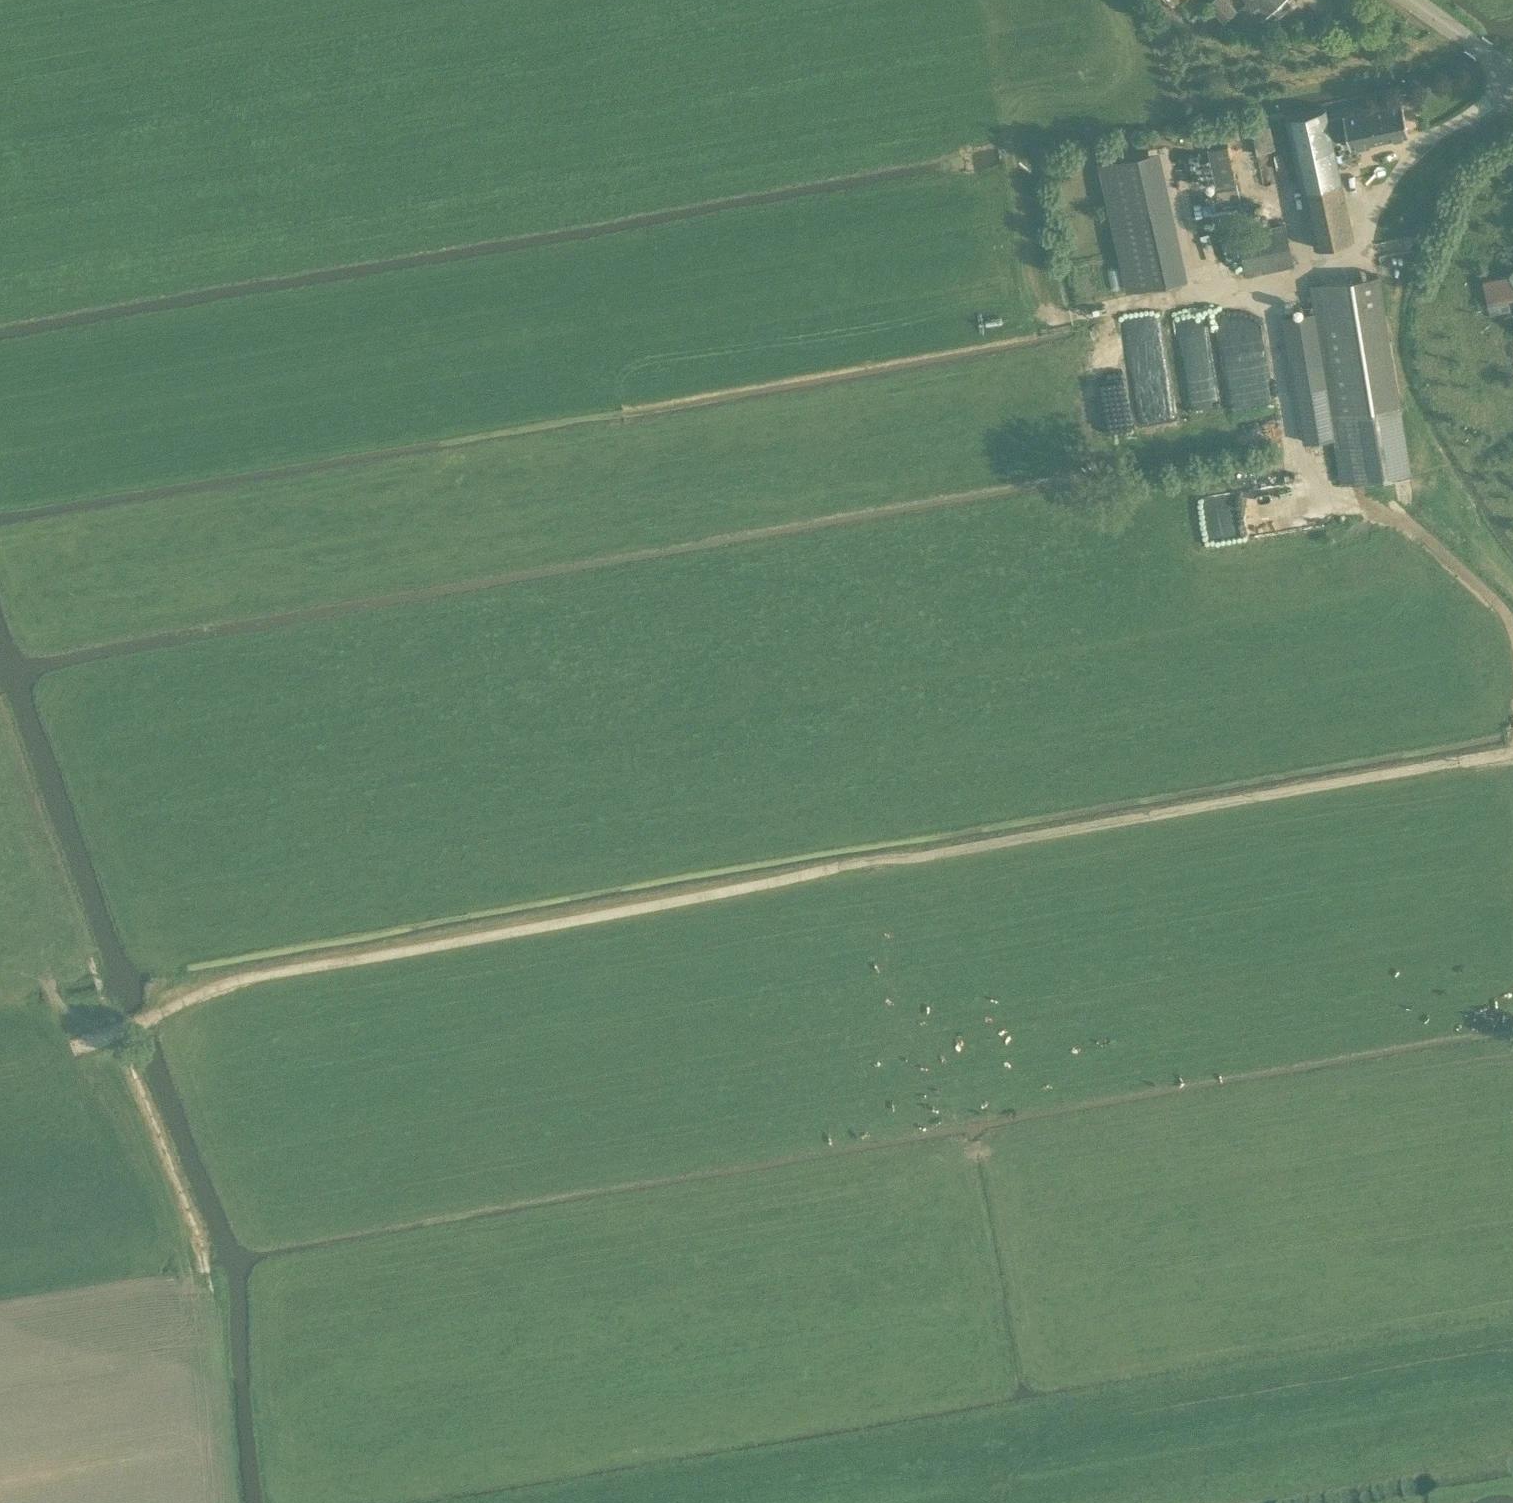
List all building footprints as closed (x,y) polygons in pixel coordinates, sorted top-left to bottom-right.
[(1236,8),(1229,0),(1210,0),(1208,2),(1224,20),(1236,8)] [(1236,8),(1231,13),(1247,32),(1263,18),(1283,0),(1245,0),(1236,8)] [(1343,114),(1327,118),(1332,139),(1348,136),(1350,146),(1356,145),(1357,149),(1369,146),(1369,142),(1408,133),(1401,101),(1343,114)] [(1325,107),(1286,116),(1315,247),(1354,238),(1334,150),(1332,139),(1327,118),(1325,107)] [(1257,155),(1275,151),(1269,125),(1251,129),(1257,155)] [(1209,148),(1218,188),(1243,182),(1234,143),(1209,148)] [(1100,161),(1129,290),(1176,279),(1148,150),(1100,161)] [(1214,223),(1239,218),(1237,208),(1212,213),(1214,223)] [(1247,275),(1294,264),(1285,223),(1237,233),(1247,275)] [(1401,419),(1378,273),(1310,284),(1315,310),(1284,315),(1304,442),(1335,437),(1342,483),(1362,480),(1409,473),(1401,419)] [(1264,334),(1220,342),(1232,411),(1276,404),(1264,334)] [(1238,536),(1230,493),(1199,499),(1207,542),(1238,536)]
